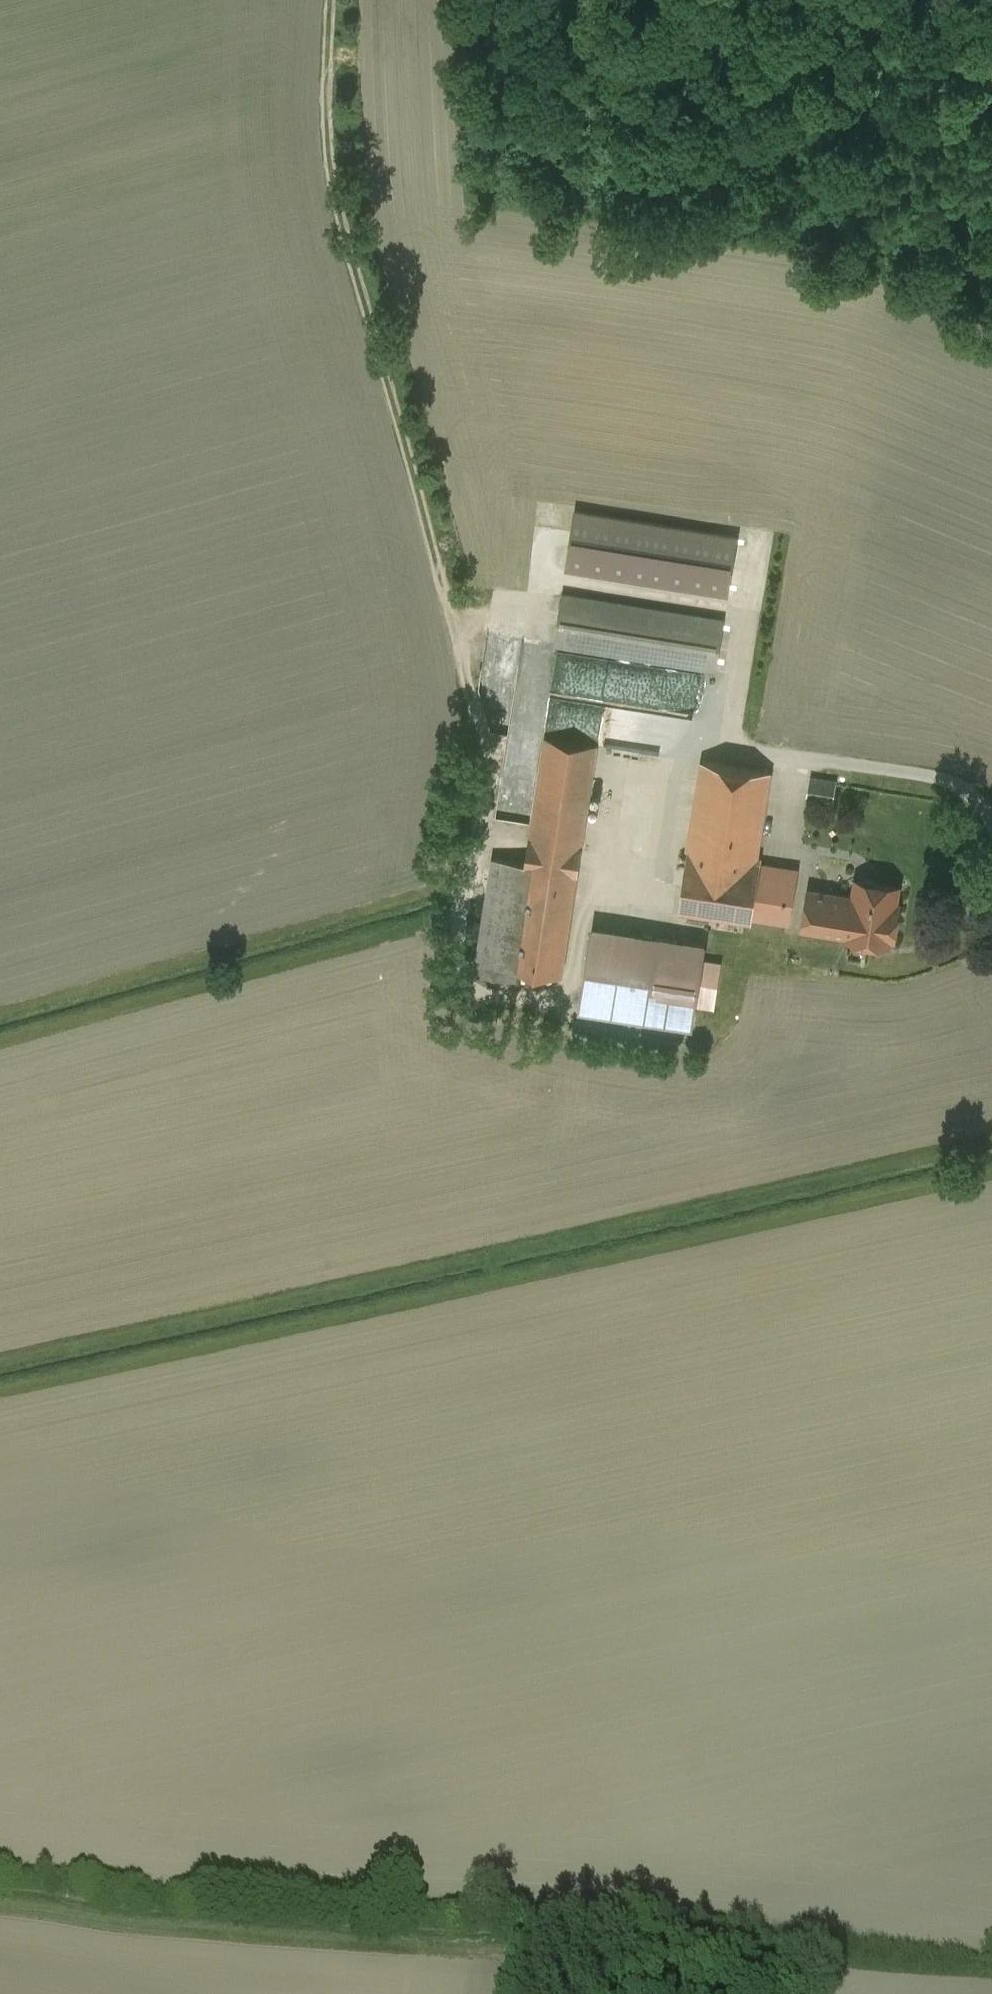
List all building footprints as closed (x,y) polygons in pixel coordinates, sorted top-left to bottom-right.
[(736,537),(576,511),(567,567),(727,593),(736,537)] [(723,620),(563,594),(555,642),(715,668),(723,620)] [(596,742),(546,735),(531,836),(529,836),(525,861),(493,856),(475,971),(516,977),(518,965),(560,972),(576,870),(577,870),(582,844),(580,844),(596,742)] [(769,770),(702,760),(679,909),(749,919),(758,864),(759,858),(756,857),(769,770)] [(836,781),(810,777),(807,794),(833,799),(836,781)] [(795,870),(758,864),(750,913),(787,919),(795,870)] [(875,882),(875,884),(859,881),(859,879),(857,879),(855,897),(809,890),(804,925),(847,932),(846,935),(888,941),(889,935),(893,936),(898,904),(894,903),(897,885),(875,882)] [(705,944),(593,927),(580,1007),(692,1024),(695,1004),(702,961),(705,944)] [(721,963),(702,961),(695,1004),(714,1007),(721,963)]
